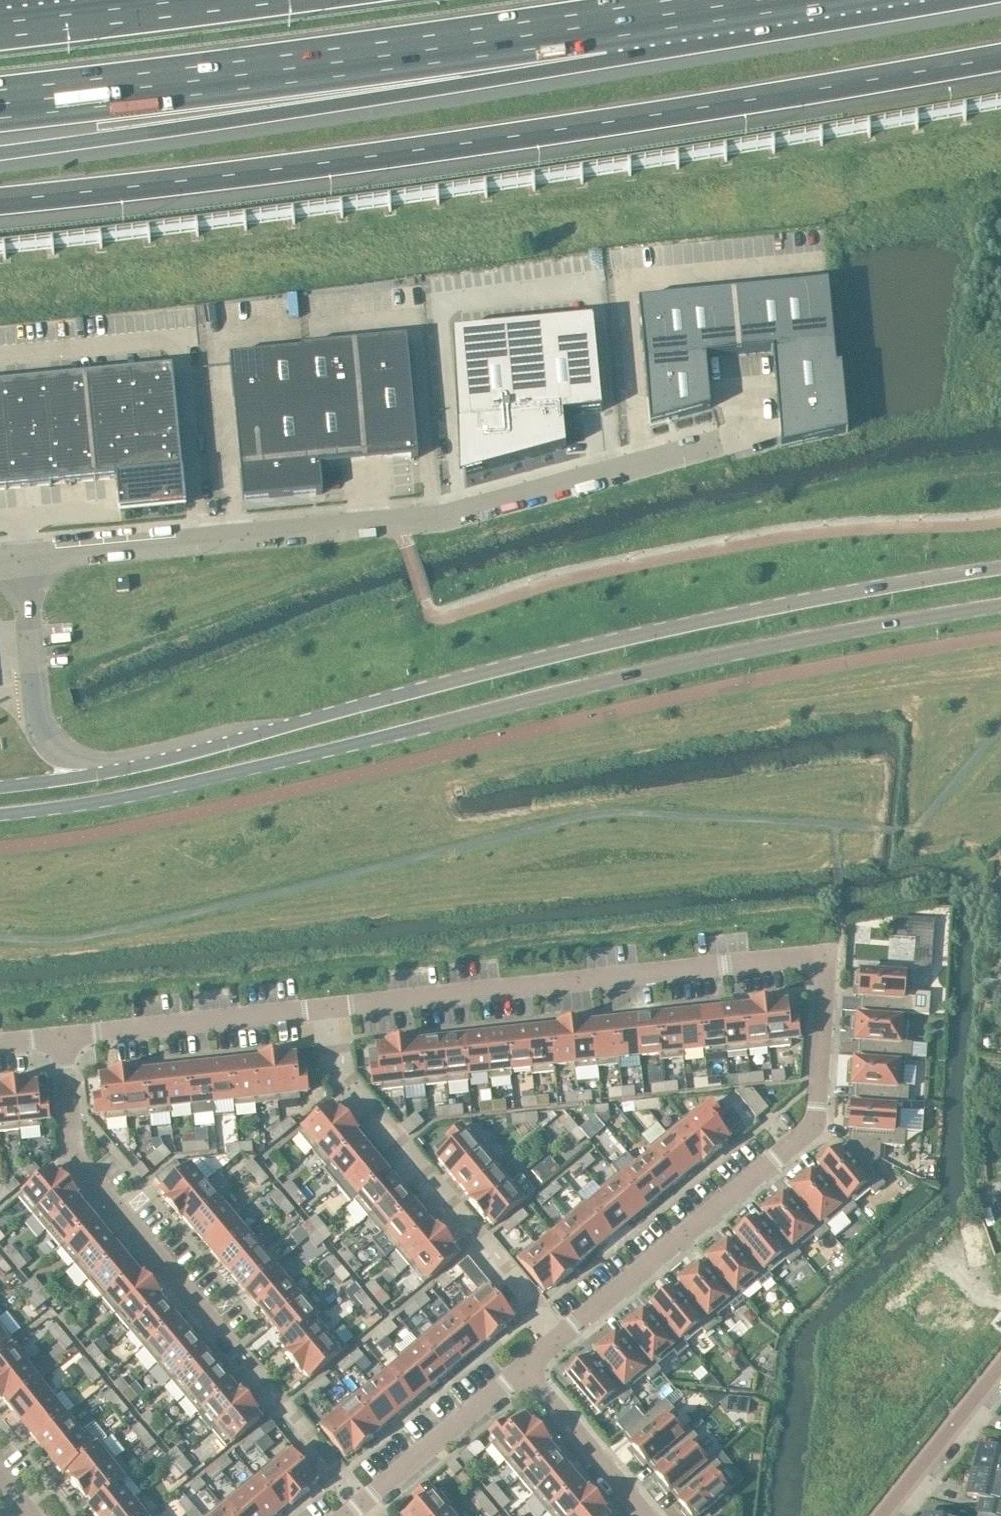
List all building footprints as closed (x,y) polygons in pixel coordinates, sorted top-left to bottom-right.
[(835,367),(827,284),(638,302),(649,425),(709,409),(707,380),(705,358),(772,351),(774,373),(781,448),(846,433),(840,366),(835,367)] [(562,416),(601,413),(593,319),(452,333),(466,476),(565,448),(562,416)] [(301,351),(229,358),(230,365),(231,365),(234,394),(253,393),(260,466),(241,468),(244,500),(315,494),(315,495),(322,494),(319,462),(410,453),(410,459),(417,459),(406,339),(301,349),(301,351)] [(174,399),(172,370),(129,374),(107,376),(84,378),(62,380),(40,382),(17,385),(0,386),(0,490),(5,490),(27,487),(50,485),(72,483),(94,481),(116,479),(119,513),(185,506),(179,443),(174,399)] [(116,593),(128,592),(127,580),(115,581),(116,593)] [(1000,918),(1000,905),(990,904),(989,916),(1000,918)] [(922,919),(922,932),(932,932),(933,919),(922,919)] [(910,976),(903,976),(903,971),(904,971),(904,970),(885,969),(885,970),(886,970),(886,975),(855,973),(854,987),(859,987),(858,997),(862,998),(861,1011),(913,1015),(914,1000),(908,1000),(910,976)] [(788,1023),(786,1003),(776,1004),(776,1002),(763,1003),(768,1049),(791,1047),(790,1041),(798,1040),(796,1023),(788,1023)] [(768,1049),(763,1003),(751,1004),(751,1007),(742,1008),(747,1052),(768,1049)] [(747,1052),(742,1008),(721,1010),(725,1054),(747,1052)] [(725,1054),(721,1010),(699,1013),(703,1050),(724,1048),(724,1054),(725,1054)] [(703,1050),(699,1013),(678,1015),(682,1059),(683,1059),(683,1053),(703,1050)] [(682,1059),(678,1015),(656,1017),(661,1061),(682,1059)] [(661,1061),(656,1017),(635,1020),(639,1057),(659,1055),(660,1061),(661,1061)] [(907,1021),(852,1017),(851,1031),(856,1032),(855,1042),(859,1042),(858,1055),(910,1059),(911,1044),(905,1044),(907,1021)] [(639,1057),(635,1020),(613,1022),(618,1066),(619,1066),(618,1060),(639,1057)] [(618,1066),(613,1022),(592,1024),(596,1068),(618,1066)] [(583,1025),(582,1023),(570,1024),(575,1070),(596,1068),(592,1024),(583,1025)] [(575,1070),(570,1024),(558,1025),(558,1028),(549,1029),(553,1073),(554,1073),(554,1067),(573,1064),(574,1070),(575,1070)] [(553,1073),(549,1029),(527,1031),(532,1075),(553,1073)] [(532,1075),(527,1031),(506,1034),(510,1071),(530,1069),(531,1075),(532,1075)] [(506,1034),(484,1036),(488,1074),(489,1080),(511,1077),(510,1071),(506,1034)] [(488,1074),(484,1036),(463,1038),(467,1082),(469,1082),(468,1076),(488,1074)] [(467,1082),(463,1038),(441,1041),(446,1084),(467,1082)] [(411,1044),(411,1041),(398,1042),(403,1089),(424,1087),(420,1043),(411,1044)] [(446,1084),(441,1041),(420,1043),(424,1087),(446,1084)] [(403,1089),(398,1042),(386,1044),(386,1047),(376,1048),(378,1068),(370,1069),(372,1086),(380,1085),(381,1091),(403,1089)] [(294,1057),(284,1058),(284,1055),(272,1056),(277,1103),(299,1100),(299,1094),(307,1093),(305,1076),(297,1077),(294,1057)] [(277,1103),(272,1056),(260,1058),(260,1060),(251,1061),(255,1105),(277,1103)] [(255,1105),(251,1061),(229,1064),(234,1107),(255,1105)] [(904,1065),(849,1061),(848,1076),(853,1076),(852,1086),(855,1086),(855,1100),(907,1103),(908,1088),(902,1088),(904,1065)] [(234,1107),(229,1064),(208,1066),(212,1104),(232,1102),(233,1107),(234,1107)] [(212,1104),(208,1066),(186,1068),(190,1106),(212,1104)] [(190,1106),(186,1068),(165,1071),(170,1114),(170,1108),(190,1106)] [(134,1074),(134,1071),(122,1072),(127,1119),(148,1117),(143,1073),(134,1074)] [(170,1114),(165,1071),(143,1073),(148,1117),(170,1114)] [(783,1071),(771,1073),(772,1082),(784,1081),(783,1071)] [(127,1119),(122,1072),(109,1074),(110,1077),(100,1078),(102,1098),(93,1099),(95,1116),(104,1115),(104,1121),(127,1119)] [(750,1084),(763,1083),(762,1073),(749,1075),(750,1084)] [(750,1084),(749,1075),(736,1076),(737,1086),(750,1084)] [(707,1089),(720,1087),(719,1078),(706,1079),(707,1089)] [(707,1089),(706,1079),(693,1081),(694,1090),(707,1089)] [(26,1086),(26,1083),(13,1084),(19,1131),(41,1128),(40,1122),(49,1122),(47,1104),(38,1105),(36,1085),(26,1086)] [(664,1093),(677,1092),(676,1083),(663,1084),(664,1093)] [(13,1084),(1,1086),(1,1088),(0,1089),(0,1133),(19,1131),(13,1084)] [(664,1093),(663,1084),(650,1086),(651,1095),(664,1093)] [(621,1098),(634,1097),(633,1087),(620,1089),(621,1098)] [(621,1098),(620,1089),(608,1090),(609,1100),(621,1098)] [(768,1110),(752,1090),(734,1092),(756,1119),(768,1110)] [(578,1103),(591,1101),(590,1092),(577,1093),(578,1103)] [(578,1103),(577,1093),(565,1095),(566,1104),(578,1103)] [(536,1107),(548,1106),(547,1097),(535,1098),(536,1107)] [(536,1107),(535,1098),(522,1099),(523,1109),(536,1107)] [(660,1110),(659,1100),(646,1102),(647,1111),(660,1110)] [(493,1112),(505,1111),(504,1101),(492,1103),(493,1112)] [(647,1111),(646,1102),(633,1103),(634,1112),(647,1111)] [(493,1112),(492,1103),(479,1104),(480,1114),(493,1112)] [(728,1139),(715,1124),(721,1118),(710,1105),(704,1110),(700,1105),(682,1120),(712,1156),(722,1148),(720,1146),(728,1139)] [(900,1109),(846,1105),(845,1120),(849,1120),(849,1130),(852,1130),(851,1145),(879,1159),(880,1146),(904,1147),(905,1133),(899,1132),(900,1109)] [(348,1121),(340,1112),(338,1114),(331,1106),(298,1134),(312,1151),(348,1121)] [(462,1115),(461,1106),(449,1107),(450,1117),(462,1115)] [(608,1115),(607,1106),(594,1107),(595,1117),(608,1115)] [(450,1117),(449,1107),(436,1109),(437,1118),(450,1117)] [(595,1117),(594,1107),(582,1109),(583,1118),(595,1117)] [(537,1123),(536,1113),(523,1115),(524,1124),(537,1123)] [(416,1130),(423,1123),(415,1114),(408,1120),(416,1130)] [(524,1124),(523,1115),(511,1116),(512,1126),(524,1124)] [(285,1134),(295,1125),(289,1118),(279,1126),(285,1134)] [(577,1128),(568,1118),(561,1124),(569,1134),(577,1128)] [(400,1126),(405,1132),(408,1136),(416,1130),(408,1120),(400,1126)] [(712,1156),(682,1120),(666,1134),(694,1167),(701,1162),(703,1164),(712,1156)] [(354,1133),(356,1131),(348,1121),(312,1151),(326,1168),(360,1140),(354,1133)] [(285,1134),(279,1126),(270,1135),(276,1142),(285,1134)] [(470,1131),(466,1135),(460,1128),(447,1139),(452,1146),(436,1159),(451,1176),(484,1148),(470,1131)] [(585,1138),(577,1128),(569,1134),(578,1144),(585,1138)] [(694,1167),(666,1134),(649,1147),(677,1181),(694,1167)] [(373,1156),(360,1140),(326,1168),(331,1165),(344,1181),(373,1156)] [(195,1152),(208,1151),(207,1142),(194,1143),(195,1152)] [(195,1152),(194,1143),(181,1145),(182,1154),(195,1152)] [(252,1152),(251,1143),(238,1144),(239,1154),(252,1152)] [(239,1154),(238,1144),(225,1146),(226,1155),(239,1154)] [(821,1169),(822,1169),(852,1205),(852,1204),(869,1190),(873,1195),(884,1185),(869,1167),(879,1159),(851,1145),(840,1154),(838,1151),(830,1157),(827,1154),(816,1163),(821,1169)] [(163,1162),(170,1155),(162,1146),(155,1152),(163,1162)] [(677,1181),(649,1147),(649,1148),(652,1153),(637,1165),(633,1161),(661,1195),(677,1181)] [(498,1165),(484,1148),(451,1176),(465,1193),(498,1165)] [(163,1162),(155,1152),(147,1158),(155,1168),(163,1162)] [(584,1171),(594,1162),(588,1155),(578,1163),(584,1171)] [(387,1173),(373,1156),(344,1181),(357,1196),(353,1200),(353,1201),(387,1173)] [(259,1169),(251,1160),(244,1166),(252,1176),(259,1169)] [(661,1195),(633,1161),(616,1175),(644,1209),(661,1195)] [(209,1180),(208,1180),(204,1184),(190,1167),(184,1172),(175,1162),(154,1179),(163,1190),(161,1191),(167,1199),(165,1201),(173,1210),(209,1180)] [(39,1170),(34,1164),(33,1163),(23,1171),(29,1179),(39,1170)] [(141,1163),(133,1170),(141,1179),(149,1173),(141,1163)] [(584,1171),(578,1163),(568,1172),(574,1179),(584,1171)] [(268,1171),(277,1181),(284,1175),(276,1165),(268,1171)] [(512,1181),(498,1165),(465,1193),(470,1200),(468,1202),(476,1211),(512,1181)] [(268,1179),(259,1169),(252,1176),(260,1185),(268,1179)] [(821,1169),(812,1177),(810,1174),(802,1181),(799,1177),(788,1186),(793,1193),(794,1192),(824,1228),(824,1227),(841,1214),(845,1218),(856,1209),(852,1204),(852,1205),(822,1169),(821,1169)] [(68,1185),(60,1176),(58,1178),(52,1170),(18,1198),(32,1215),(68,1185)] [(401,1190),(387,1173),(353,1201),(367,1218),(401,1190)] [(644,1209),(616,1175),(599,1189),(627,1223),(644,1209)] [(9,1195),(19,1187),(13,1180),(3,1188),(9,1195)] [(223,1197),(209,1180),(173,1210),(181,1220),(183,1218),(189,1225),(218,1201),(223,1197)] [(298,1191),(289,1181),(282,1187),(290,1197),(298,1191)] [(527,1199),(512,1181),(476,1211),(484,1221),(486,1219),(493,1227),(527,1199)] [(551,1198),(561,1190),(555,1183),(545,1191),(551,1198)] [(74,1197),(76,1195),(68,1185),(32,1215),(46,1232),(80,1204),(74,1197)] [(3,1188),(0,1190),(0,1203),(9,1195),(3,1188)] [(627,1223),(599,1189),(603,1194),(587,1207),(583,1202),(583,1203),(611,1237),(627,1223)] [(415,1206),(401,1190),(367,1218),(381,1234),(415,1206)] [(286,1201),(277,1191),(270,1197),(278,1207),(286,1201)] [(290,1197),(299,1207),(306,1201),(298,1191),(290,1197)] [(551,1198),(545,1191),(535,1199),(541,1207),(551,1198)] [(794,1192),(793,1193),(784,1200),(782,1197),(774,1204),(771,1200),(760,1209),(765,1216),(766,1215),(796,1251),(813,1237),(817,1241),(828,1232),(824,1227),(824,1228),(794,1192)] [(218,1201),(189,1225),(202,1242),(232,1217),(239,1211),(226,1195),(223,1198),(219,1202),(218,1201)] [(294,1211),(286,1201),(278,1207),(287,1217),(294,1211)] [(611,1237),(583,1203),(566,1216),(594,1251),(611,1237)] [(94,1220),(80,1204),(46,1232),(60,1249),(94,1220)] [(429,1223),(415,1206),(381,1234),(395,1251),(429,1223)] [(518,1226),(528,1218),(522,1210),(512,1219),(518,1226)] [(796,1251),(766,1215),(765,1216),(756,1224),(754,1221),(746,1227),(743,1223),(732,1233),(738,1239),(768,1274),(785,1260),(789,1265),(800,1255),(796,1251)] [(323,1226),(315,1216),(307,1222),(315,1232),(323,1226)] [(594,1251),(566,1216),(565,1217),(569,1222),(553,1235),(578,1264),(594,1251)] [(246,1234),(232,1217),(202,1242),(216,1258),(246,1234)] [(518,1226),(512,1219),(502,1227),(508,1234),(518,1226)] [(60,1249),(74,1265),(108,1237),(94,1220),(60,1249)] [(315,1232),(307,1222),(300,1228),(308,1238),(315,1232)] [(435,1230),(429,1223),(395,1251),(409,1267),(445,1238),(437,1228),(435,1230)] [(324,1242),(331,1236),(323,1226),(315,1232),(324,1242)] [(324,1242),(315,1232),(308,1238),(316,1248),(324,1242)] [(259,1251),(246,1234),(216,1258),(230,1275),(259,1251)] [(967,1270),(984,1267),(983,1260),(987,1259),(982,1235),(978,1235),(978,1234),(961,1238),(967,1270)] [(578,1264),(553,1235),(537,1248),(534,1244),(533,1244),(563,1280),(572,1272),(571,1270),(578,1264)] [(121,1254),(108,1237),(74,1265),(87,1282),(121,1254)] [(457,1257),(450,1249),(453,1247),(445,1238),(409,1267),(423,1285),(457,1257)] [(768,1274),(738,1239),(728,1247),(726,1244),(718,1250),(715,1247),(704,1256),(709,1263),(710,1262),(740,1298),(740,1297),(757,1283),(761,1288),(772,1278),(768,1274)] [(563,1280),(533,1244),(516,1258),(544,1292),(552,1286),(553,1288),(563,1280)] [(18,1255),(10,1245),(2,1251),(11,1261),(18,1255)] [(353,1258),(345,1248),(337,1254),(346,1264),(353,1258)] [(273,1267),(259,1251),(230,1275),(244,1292),(278,1264),(277,1263),(273,1267)] [(135,1270),(121,1254),(87,1282),(101,1298),(135,1270)] [(26,1265),(18,1255),(11,1261),(19,1271),(26,1265)] [(341,1268),(333,1258),(325,1264),(334,1274),(341,1268)] [(354,1274),(361,1268),(353,1258),(346,1264),(354,1274)] [(2,1261),(0,1263),(0,1273),(3,1277),(11,1271),(2,1261)] [(709,1263),(700,1270),(698,1267),(690,1274),(687,1270),(676,1279),(681,1286),(682,1285),(712,1321),(712,1320),(729,1307),(733,1311),(744,1302),(740,1297),(740,1298),(710,1262),(709,1263)] [(292,1280),(278,1264),(244,1292),(258,1308),(292,1280)] [(453,1283),(463,1274),(457,1267),(447,1275),(453,1283)] [(349,1277),(341,1268),(334,1274),(342,1283),(349,1277)] [(135,1270),(101,1298),(115,1315),(151,1285),(143,1275),(141,1277),(135,1270)] [(939,1272),(907,1308),(926,1325),(958,1289),(939,1272)] [(453,1283),(447,1275),(437,1284),(443,1291),(453,1283)] [(42,1288),(34,1278),(26,1284),(34,1294),(42,1288)] [(305,1297),(292,1280),(258,1308),(271,1325),(305,1297)] [(381,1291),(372,1281),(365,1287),(373,1297),(381,1291)] [(34,1294),(26,1284),(19,1291),(27,1301),(34,1294)] [(163,1303),(157,1296),(159,1295),(151,1285),(115,1315),(129,1332),(163,1303)] [(512,1319),(484,1285),(467,1299),(496,1335),(506,1327),(504,1325),(512,1319)] [(682,1285),(681,1286),(672,1293),(670,1291),(662,1297),(659,1293),(648,1303),(654,1309),(654,1308),(684,1344),(701,1330),(705,1335),(716,1325),(712,1320),(712,1321),(682,1285)] [(43,1304),(50,1298),(42,1288),(34,1294),(43,1304)] [(369,1301),(360,1291),(353,1297),(361,1307),(369,1301)] [(382,1307),(389,1301),(381,1291),(373,1297),(382,1307)] [(43,1304),(34,1294),(27,1301),(35,1311),(43,1304)] [(419,1310),(429,1302),(423,1295),(413,1303),(419,1310)] [(319,1314),(305,1297),(271,1325),(285,1341),(280,1345),(281,1346),(319,1314)] [(496,1335),(467,1299),(450,1313),(478,1347),(485,1341),(487,1343),(496,1335)] [(377,1311),(369,1301),(361,1307),(370,1317),(377,1311)] [(176,1320),(163,1303),(129,1332),(143,1348),(176,1320)] [(419,1310),(413,1303),(403,1311),(410,1319),(419,1310)] [(654,1309),(644,1317),(642,1314),(634,1320),(631,1317),(620,1326),(625,1332),(655,1368),(656,1367),(673,1353),(677,1358),(688,1348),(684,1344),(654,1308),(654,1309)] [(748,1311),(742,1316),(749,1324),(755,1319),(748,1311)] [(73,1322),(65,1312),(58,1318),(66,1328),(73,1322)] [(478,1347),(450,1313),(433,1327),(461,1361),(478,1347)] [(320,1314),(319,1314),(281,1346),(287,1353),(285,1354),(293,1364),(329,1334),(315,1318),(320,1314)] [(190,1337),(176,1320),(143,1348),(157,1365),(190,1337)] [(74,1338),(82,1332),(73,1322),(66,1328),(74,1338)] [(386,1338),(396,1330),(390,1322),(380,1331),(386,1338)] [(0,1324),(0,1346),(11,1338),(0,1324)] [(64,1335),(56,1325),(48,1331),(57,1341),(64,1335)] [(461,1361),(433,1327),(417,1341),(445,1375),(461,1361)] [(386,1338),(380,1331),(370,1339),(376,1346),(386,1338)] [(628,1390),(645,1376),(649,1381),(660,1372),(656,1367),(655,1368),(625,1332),(616,1340),(614,1337),(606,1343),(603,1340),(592,1349),(598,1356),(598,1355),(628,1391),(628,1390)] [(309,1379),(338,1355),(325,1339),(329,1335),(329,1334),(293,1364),(301,1373),(303,1372),(309,1379)] [(72,1345),(64,1335),(57,1341),(65,1351),(72,1345)] [(204,1353),(190,1337),(157,1365),(170,1381),(204,1353)] [(445,1375),(417,1341),(400,1355),(428,1388),(445,1375)] [(16,1344),(0,1356),(0,1385),(30,1362),(16,1344)] [(101,1355),(93,1345),(85,1351),(94,1361),(101,1355)] [(732,1347),(725,1352),(731,1359),(737,1354),(732,1347)] [(353,1365),(363,1357),(357,1350),(347,1358),(353,1365)] [(218,1370),(204,1353),(170,1381),(184,1398),(218,1370)] [(102,1371),(109,1365),(101,1355),(94,1361),(102,1371)] [(428,1388),(400,1355),(399,1355),(403,1360),(387,1373),(412,1402),(428,1388)] [(598,1355),(598,1356),(593,1359),(588,1363),(586,1360),(578,1367),(575,1363),(564,1372),(599,1414),(617,1400),(621,1404),(632,1395),(628,1390),(628,1391),(598,1355)] [(92,1368),(83,1358),(76,1364),(84,1374),(92,1368)] [(353,1365),(347,1358),(337,1366),(343,1374),(353,1365)] [(30,1362),(0,1385),(0,1399),(1,1400),(3,1399),(8,1406),(43,1378),(30,1362)] [(75,1365),(66,1372),(73,1381),(82,1373),(75,1365)] [(100,1378),(92,1368),(84,1374),(93,1384),(100,1378)] [(232,1386),(218,1370),(184,1398),(198,1415),(232,1386)] [(412,1402),(387,1373),(371,1387),(395,1416),(412,1402)] [(698,1383),(702,1387),(721,1389),(709,1374),(698,1383)] [(44,1379),(43,1378),(8,1406),(22,1423),(52,1399),(39,1383),(44,1379)] [(129,1388),(120,1378),(113,1384),(121,1394),(129,1388)] [(320,1393),(330,1385),(324,1378),(314,1386),(320,1393)] [(248,1401),(240,1392),(238,1393),(232,1386),(198,1415),(199,1415),(203,1411),(216,1427),(211,1431),(212,1431),(248,1401)] [(320,1393),(314,1386),(304,1394),(310,1401),(320,1393)] [(395,1416),(371,1387),(355,1400),(351,1395),(350,1396),(378,1430),(395,1416)] [(130,1404),(137,1398),(129,1388),(121,1394),(130,1404)] [(119,1401),(111,1391),(104,1397),(112,1407),(119,1401)] [(378,1430),(350,1396),(334,1410),(364,1446),(373,1438),(371,1436),(378,1430)] [(65,1416),(52,1399),(22,1423),(35,1440),(70,1412),(69,1412),(65,1416)] [(689,1429),(688,1428),(684,1432),(670,1416),(675,1412),(665,1400),(647,1415),(637,1423),(625,1434),(633,1444),(631,1446),(637,1454),(633,1457),(642,1468),(689,1429)] [(128,1411),(119,1401),(112,1407),(120,1417),(128,1411)] [(260,1420),(253,1413),(256,1411),(248,1401),(212,1431),(226,1449),(260,1420)] [(640,1406),(630,1415),(637,1423),(647,1415),(640,1406)] [(364,1446),(334,1410),(333,1410),(337,1415),(320,1429),(344,1458),(352,1452),(354,1454),(364,1446)] [(83,1429),(70,1412),(35,1440),(49,1457),(83,1429)] [(156,1421),(148,1412),(141,1418),(149,1428),(156,1421)] [(540,1433),(533,1423),(530,1425),(524,1417),(508,1430),(503,1424),(489,1435),(495,1442),(490,1445),(505,1463),(540,1433)] [(157,1437),(164,1431),(156,1421),(149,1428),(157,1437)] [(276,1428),(271,1423),(269,1421),(262,1426),(268,1434),(276,1428)] [(147,1435),(139,1425),(132,1431),(140,1441),(147,1435)] [(96,1446),(83,1429),(49,1457),(62,1474),(101,1443),(96,1446)] [(255,1445),(265,1437),(259,1429),(249,1438),(255,1445)] [(693,1444),(698,1440),(689,1429),(642,1468),(643,1468),(649,1463),(657,1472),(654,1474),(660,1482),(657,1485),(666,1496),(712,1457),(712,1456),(707,1460),(693,1444)] [(552,1451),(546,1444),(548,1442),(540,1433),(505,1463),(518,1479),(552,1451)] [(155,1445),(147,1435),(140,1441),(148,1451),(155,1445)] [(255,1445),(249,1438),(239,1446),(245,1453),(255,1445)] [(114,1459),(101,1443),(62,1474),(63,1474),(67,1470),(73,1477),(70,1479),(78,1489),(115,1460),(114,1459)] [(183,1458),(175,1448),(167,1454),(176,1464),(183,1458)] [(972,1472),(1000,1479),(1000,1454),(978,1448),(976,1458),(973,1458),(970,1468),(973,1469),(972,1472)] [(300,1499),(309,1491),(307,1489),(315,1482),(287,1449),(270,1463),(300,1499)] [(465,1450),(458,1456),(466,1466),(473,1460),(465,1450)] [(566,1468),(552,1451),(518,1479),(532,1496),(566,1468)] [(176,1464),(167,1454),(160,1461),(168,1471),(176,1464)] [(110,1464),(78,1489),(86,1498),(88,1497),(93,1503),(94,1504),(119,1485),(132,1476),(117,1457),(114,1459),(115,1460),(110,1464)] [(222,1473),(232,1464),(226,1457),(216,1465),(222,1473)] [(731,1489),(717,1472),(721,1468),(712,1457),(666,1496),(672,1491),(680,1500),(677,1502),(684,1510),(680,1513),(682,1515),(699,1515),(731,1489)] [(184,1474),(192,1468),(183,1458),(176,1464),(184,1474)] [(446,1466),(454,1476),(461,1470),(453,1460),(446,1466)] [(300,1499),(270,1463),(269,1464),(273,1468),(257,1481),(281,1511),(288,1505),(290,1507),(300,1499)] [(184,1474),(176,1464),(168,1471),(177,1481),(184,1474)] [(222,1473),(216,1465),(206,1474),(212,1481),(222,1473)] [(580,1484),(566,1468),(532,1496),(546,1512),(580,1484)] [(972,1472),(972,1475),(969,1474),(966,1485),(969,1486),(966,1496),(981,1500),(977,1513),(991,1515),(1000,1515),(1000,1479),(972,1472)] [(199,1479),(189,1487),(195,1494),(205,1486),(199,1479)] [(257,1481),(241,1495),(237,1490),(237,1491),(258,1515),(275,1515),(281,1511),(257,1481)] [(501,1494),(493,1484),(486,1490),(494,1500),(501,1494)] [(580,1484),(546,1512),(549,1515),(575,1515),(596,1499),(588,1490),(586,1491),(580,1484)] [(119,1485),(94,1504),(89,1508),(96,1515),(114,1515),(137,1498),(137,1497),(132,1501),(119,1485)] [(426,1488),(413,1499),(418,1505),(405,1515),(440,1515),(451,1507),(436,1490),(432,1494),(426,1488)] [(237,1491),(220,1504),(230,1515),(258,1515),(237,1491)] [(489,1504),(481,1494),(474,1500),(482,1510),(489,1504)] [(494,1500),(502,1510),(509,1504),(501,1494),(494,1500)] [(137,1498),(114,1515),(149,1515),(150,1515),(137,1498)] [(194,1508),(186,1498),(178,1504),(187,1514),(194,1508)] [(602,1510),(604,1509),(596,1499),(575,1515),(606,1515),(602,1510)] [(220,1504),(206,1515),(230,1515),(220,1504)] [(497,1514),(489,1504),(482,1510),(487,1515),(494,1515),(497,1514)] [(451,1507),(440,1515),(458,1515),(451,1507)]
